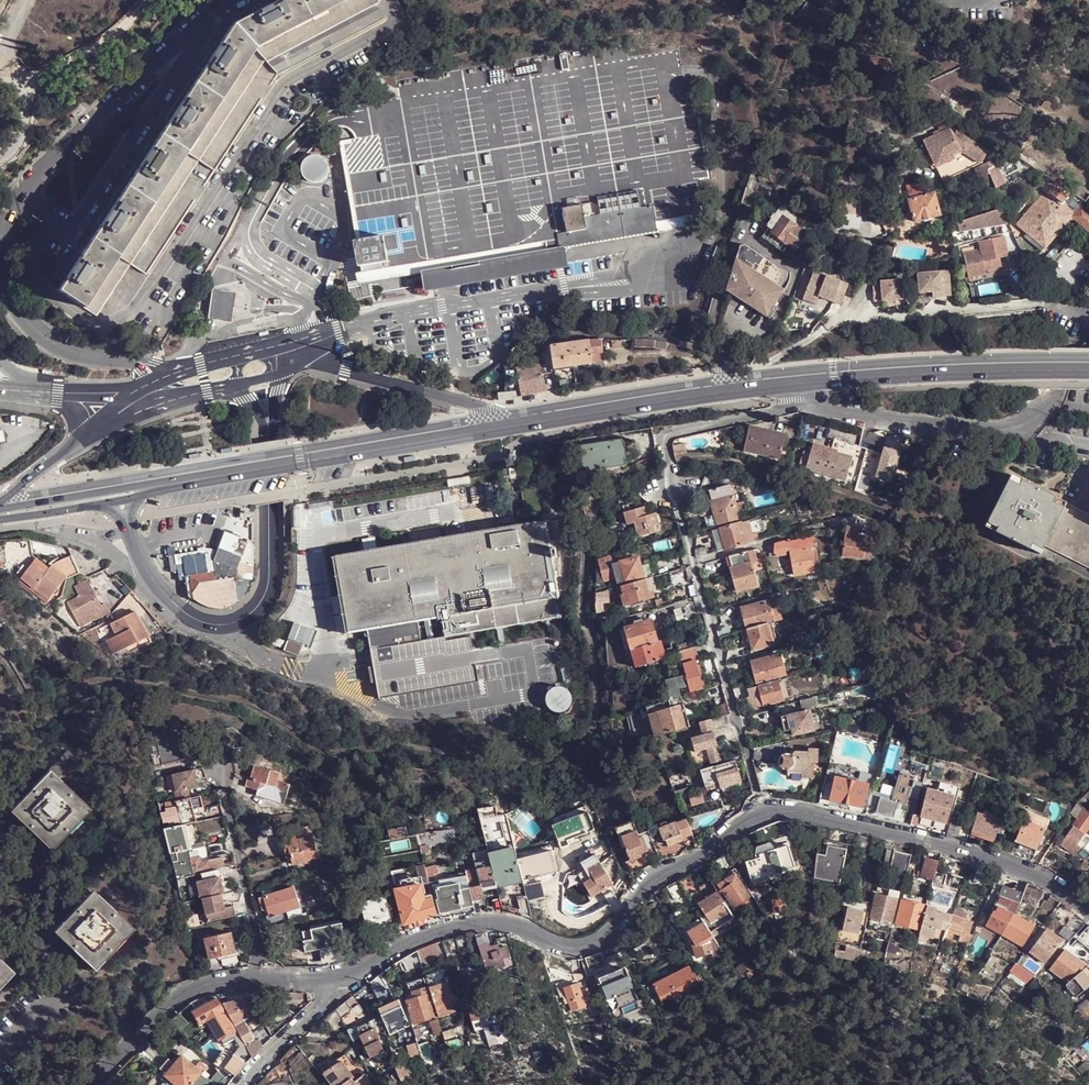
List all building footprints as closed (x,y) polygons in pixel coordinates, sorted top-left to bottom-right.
[(253,11),(234,21),(253,43),(335,0),(275,0),(253,11)] [(253,11),(275,0),(266,0),(251,8),(253,11)] [(255,45),(342,0),(335,0),(253,43),(255,45)] [(265,58),(267,59),(378,1),(380,1),(380,0),(342,0),(255,45),(265,58)] [(386,16),(378,1),(267,59),(279,72),(386,16)] [(253,43),(234,21),(221,40),(218,45),(213,53),(173,113),(169,120),(153,144),(150,149),(145,156),(105,217),(101,223),(83,251),(71,270),(68,275),(59,288),(85,306),(95,290),(92,288),(253,43)] [(404,79),(406,96),(393,98),(372,101),(376,121),(378,133),(361,136),(346,139),(361,237),(388,232),(393,257),(395,257),(396,263),(564,236),(563,227),(571,226),(568,204),(588,200),(606,197),(608,212),(659,203),(662,220),(708,213),(703,180),(713,178),(699,80),(688,82),(687,74),(684,50),(632,57),(630,41),(404,79)] [(92,288),(95,290),(187,149),(255,45),(253,43),(92,288)] [(215,43),(209,51),(213,53),(218,45),(215,43)] [(200,158),(265,58),(255,45),(187,149),(200,158)] [(213,53),(209,51),(170,112),(173,113),(213,53)] [(85,110),(78,102),(70,110),(77,117),(85,110)] [(955,126),(925,139),(936,162),(948,157),(949,161),(957,157),(956,155),(955,153),(963,149),(964,151),(981,162),(990,149),(955,126)] [(200,158),(187,149),(95,290),(85,306),(97,314),(132,262),(200,158)] [(145,156),(142,154),(101,215),(105,217),(145,156)] [(321,155),(315,154),(310,156),(305,159),(303,165),(303,171),(305,176),(309,180),(315,182),(321,182),(326,179),(329,174),(331,168),(330,163),(326,158),(321,155)] [(948,157),(936,162),(938,166),(949,161),(948,157)] [(975,169),(980,180),(991,176),(989,170),(998,164),(995,158),(975,169)] [(998,164),(989,170),(991,176),(994,184),(1005,180),(998,164)] [(754,190),(759,183),(755,181),(752,179),(750,188),(754,190)] [(912,193),(926,189),(923,183),(910,186),(912,193)] [(1057,186),(1051,192),(1064,203),(1069,197),(1057,186)] [(753,208),(758,192),(754,190),(750,188),(745,203),(753,208)] [(912,193),(913,199),(927,195),(926,189),(912,193)] [(1029,267),(1046,247),(1071,219),(1074,216),(1084,205),(1071,195),(1069,197),(1064,203),(1051,192),(1049,195),(1046,193),(1019,224),(1016,228),(1022,240),(1018,241),(1024,253),(1026,260),(1029,267)] [(943,215),(937,193),(927,195),(913,199),(912,199),(917,221),(943,215)] [(588,200),(590,215),(608,212),(606,197),(588,200)] [(790,212),(794,207),(783,199),(771,215),(775,218),(783,207),(790,212)] [(571,226),(591,223),(590,215),(588,200),(568,204),(571,226)] [(662,220),(659,203),(608,212),(590,215),(591,223),(571,226),(563,227),(564,236),(565,245),(663,229),(662,220)] [(1088,229),(1088,209),(1086,206),(1084,205),(1074,216),(1076,218),(1088,229)] [(798,251),(815,227),(804,219),(803,221),(790,212),(783,207),(775,218),(768,228),(770,230),(798,251)] [(794,207),(790,212),(803,221),(804,219),(806,216),(803,213),(794,207)] [(804,219),(815,227),(821,219),(807,208),(803,213),(806,216),(804,219)] [(1000,209),(957,223),(959,233),(1007,225),(1000,209)] [(663,229),(666,238),(714,230),(713,220),(712,212),(708,213),(662,220),(663,229)] [(663,229),(565,245),(566,254),(666,238),(663,229)] [(793,257),(798,251),(770,230),(765,237),(793,257)] [(359,237),(363,262),(365,261),(393,257),(388,232),(361,237),(359,237)] [(986,260),(1024,253),(1018,241),(1015,235),(1002,237),(981,241),(983,250),(966,252),(971,278),(990,274),(988,267),(986,260)] [(367,267),(361,268),(363,286),(445,273),(566,254),(565,245),(564,236),(396,263),(367,267)] [(726,290),(771,318),(777,307),(774,305),(784,289),(752,268),(755,264),(758,266),(764,257),(745,243),(740,244),(726,290)] [(83,251),(80,249),(68,268),(71,270),(83,251)] [(1024,253),(986,260),(988,267),(1026,260),(1024,253)] [(396,263),(395,257),(393,257),(365,261),(367,267),(396,263)] [(851,284),(816,270),(805,297),(819,303),(822,296),(823,294),(827,295),(826,297),(835,301),(843,304),(851,284)] [(953,271),(921,273),(922,293),(936,292),(946,292),(946,297),(955,296),(953,271)] [(908,280),(884,281),(884,285),(876,286),(877,302),(910,300),(908,280)] [(214,289),(210,318),(232,322),(234,307),(236,292),(220,290),(214,289)] [(646,338),(636,338),(635,348),(656,349),(657,339),(646,338)] [(592,339),(558,344),(559,351),(555,351),(557,367),(577,364),(577,365),(596,362),(592,339)] [(605,339),(592,339),(596,362),(608,361),(605,339)] [(519,351),(511,358),(512,361),(521,355),(519,351)] [(511,358),(503,365),(504,367),(513,365),(512,361),(511,358)] [(535,378),(533,371),(532,369),(518,370),(520,383),(522,382),(535,378)] [(543,369),(533,371),(535,378),(538,388),(540,394),(550,392),(543,369)] [(522,382),(525,392),(530,391),(538,388),(535,378),(522,382)] [(501,393),(502,401),(514,400),(519,398),(518,392),(501,393)] [(745,449),(781,457),(785,439),(769,436),(770,432),(750,427),(745,449)] [(622,439),(581,446),(585,470),(598,468),(598,464),(626,460),(622,439)] [(831,453),(852,459),(894,472),(903,462),(834,442),(831,453)] [(846,480),(852,459),(831,453),(826,452),(824,448),(817,445),(812,447),(806,468),(820,472),(820,471),(836,476),(835,477),(846,480)] [(578,446),(582,472),(626,466),(626,460),(598,464),(598,468),(585,470),(581,446),(578,446)] [(1019,484),(1022,480),(1011,475),(1009,479),(1019,484)] [(1056,496),(1022,480),(1019,484),(1009,479),(988,521),(998,527),(996,532),(1030,549),(1032,544),(1043,549),(1044,547),(1064,507),(1053,501),(1056,496)] [(744,504),(736,507),(730,486),(710,491),(713,502),(711,502),(718,525),(740,519),(738,515),(746,513),(744,504)] [(377,552),(376,548),(367,549),(367,554),(343,558),(355,631),(369,629),(381,696),(480,680),(472,632),(564,616),(554,558),(559,557),(557,548),(553,549),(542,487),(523,490),(529,522),(504,526),(505,532),(481,537),(480,534),(453,538),(454,545),(449,546),(448,540),(391,549),(391,550),(377,552)] [(1053,501),(1064,507),(1066,502),(1056,496),(1053,501)] [(1066,502),(1064,507),(1044,547),(1088,569),(1088,513),(1066,502)] [(645,505),(626,511),(630,526),(637,524),(640,536),(661,531),(656,513),(647,515),(645,505)] [(764,531),(761,519),(752,522),(755,533),(764,531)] [(720,528),(726,549),(754,541),(749,521),(720,528)] [(985,527),(996,532),(998,527),(988,521),(985,527)] [(504,526),(376,548),(377,552),(391,550),(391,549),(448,540),(449,546),(454,545),(453,538),(480,534),(481,537),(505,532),(504,526)] [(216,571),(192,575),(195,593),(211,591),(212,595),(232,592),(230,578),(235,577),(249,541),(240,538),(241,537),(226,531),(215,561),(216,571)] [(901,548),(907,540),(896,531),(890,538),(901,548)] [(847,536),(843,556),(874,561),(877,540),(868,539),(848,536),(847,536)] [(790,541),(774,545),(774,554),(775,554),(776,558),(787,555),(787,552),(790,552),(791,561),(792,566),(794,576),(815,572),(814,567),(819,565),(814,538),(790,542),(790,541)] [(1032,544),(1030,549),(1040,554),(1043,549),(1032,544)] [(696,557),(709,554),(707,547),(697,549),(695,553),(696,557)] [(349,631),(349,632),(355,631),(343,558),(367,554),(367,549),(336,554),(342,595),(345,612),(346,614),(349,631)] [(748,552),(752,568),(757,566),(753,551),(748,552)] [(757,586),(752,568),(748,552),(729,557),(732,568),(731,568),(737,592),(757,586)] [(73,556),(56,563),(53,567),(50,570),(37,560),(24,578),(52,599),(67,580),(69,580),(80,573),(73,556)] [(50,570),(53,567),(39,557),(37,560),(50,570)] [(645,578),(638,557),(612,563),(611,557),(599,560),(604,580),(616,577),(615,571),(622,569),(625,581),(632,580),(632,582),(645,578)] [(599,560),(597,560),(596,582),(604,580),(599,560)] [(693,576),(690,565),(681,568),(684,578),(693,576)] [(648,591),(645,578),(632,582),(622,585),(625,594),(622,594),(625,604),(650,598),(648,591)] [(94,592),(88,580),(75,586),(80,596),(68,603),(81,627),(93,620),(89,613),(100,607),(102,606),(98,598),(94,592)] [(608,591),(595,593),(594,601),(596,612),(603,612),(602,602),(609,602),(608,591)] [(345,612),(342,595),(333,597),(336,614),(345,612)] [(777,605),(776,599),(769,601),(771,610),(778,609),(781,608),(780,605),(777,605)] [(771,610),(769,601),(742,608),(747,629),(768,624),(781,620),(780,615),(778,609),(771,610)] [(100,607),(89,613),(93,620),(104,614),(100,607)] [(103,627),(115,653),(152,635),(139,610),(103,627)] [(349,631),(346,614),(336,616),(339,633),(349,631)] [(663,659),(652,620),(625,627),(625,629),(631,647),(636,667),(663,659)] [(774,645),(768,624),(747,629),(742,630),(743,638),(749,636),(753,651),(774,645)] [(631,647),(625,629),(620,631),(625,649),(631,647)] [(537,645),(549,643),(548,636),(536,638),(537,645)] [(286,649),(300,655),(305,643),(290,638),(286,649)] [(699,659),(695,646),(678,652),(680,658),(683,665),(685,664),(695,660),(699,659)] [(790,663),(787,653),(781,654),(783,665),(790,663)] [(783,665),(781,654),(751,662),(753,671),(749,672),(752,684),(786,675),(783,665)] [(702,687),(695,660),(685,664),(686,667),(684,667),(687,674),(667,680),(672,699),(681,696),(682,696),(680,686),(689,683),(691,690),(702,687)] [(653,674),(649,664),(642,666),(644,673),(638,675),(639,679),(653,674)] [(672,699),(667,680),(662,682),(668,700),(669,700),(672,699)] [(784,700),(779,681),(751,688),(756,708),(784,700)] [(575,701),(562,682),(544,695),(557,714),(575,701)] [(689,725),(681,696),(672,699),(669,700),(672,707),(649,714),(655,736),(689,725)] [(815,731),(810,711),(812,706),(816,705),(814,696),(800,700),(803,712),(782,716),(784,731),(792,730),(798,729),(799,734),(815,731)] [(887,702),(876,704),(877,710),(890,707),(887,702)] [(729,713),(727,706),(717,710),(719,716),(726,714),(729,713)] [(719,716),(710,719),(713,728),(729,723),(726,714),(719,716)] [(710,719),(700,722),(703,735),(692,737),(695,751),(707,748),(712,763),(722,760),(710,719)] [(230,758),(237,750),(233,746),(225,754),(226,755),(230,758)] [(819,749),(809,748),(809,751),(795,751),(791,754),(788,754),(787,754),(783,755),(780,757),(779,761),(780,765),(783,768),(787,769),(787,772),(802,773),(802,778),(814,777),(814,762),(818,763),(819,749)] [(74,755),(68,749),(49,769),(59,778),(74,755)] [(231,758),(234,761),(241,753),(237,750),(230,758),(231,758)] [(928,765),(900,757),(894,776),(898,777),(892,797),(872,792),(869,803),(868,806),(877,809),(876,813),(894,818),(896,813),(905,816),(910,797),(918,800),(928,765)] [(738,770),(736,759),(701,770),(705,785),(721,780),(719,776),(738,770)] [(268,767),(253,763),(250,775),(247,775),(245,784),(257,787),(256,792),(285,799),(290,779),(279,776),(267,773),(268,767)] [(153,778),(179,774),(178,767),(152,771),(153,778)] [(279,776),(281,770),(268,767),(267,773),(279,776)] [(49,769),(33,787),(35,789),(22,803),(20,801),(10,811),(28,828),(30,826),(43,838),(41,840),(51,849),(69,832),(66,829),(79,816),(81,819),(90,809),(72,792),(70,794),(56,781),(59,778),(49,769)] [(719,776),(721,780),(722,785),(741,779),(738,770),(719,776)] [(194,772),(172,775),(175,792),(173,792),(174,801),(188,799),(187,791),(197,789),(194,772)] [(863,802),(868,785),(835,777),(830,800),(862,807),(863,802)] [(72,792),(59,778),(56,781),(70,794),(72,792)] [(942,783),(939,792),(954,796),(958,798),(960,788),(942,783)] [(827,799),(829,787),(824,785),(820,798),(827,799)] [(35,789),(33,787),(20,801),(22,803),(35,789)] [(946,823),(954,796),(939,792),(927,789),(920,816),(946,823)] [(1087,793),(1081,799),(1087,807),(1088,806),(1088,796),(1087,793)] [(170,824),(182,822),(182,825),(186,824),(196,822),(195,813),(204,811),(201,797),(177,802),(176,801),(165,803),(168,814),(165,814),(165,813),(161,814),(163,823),(167,822),(167,820),(169,820),(170,824)] [(1076,803),(1069,814),(1078,819),(1065,837),(1076,845),(1088,827),(1088,812),(1076,803)] [(972,813),(974,806),(968,804),(966,811),(972,813)] [(588,809),(553,823),(561,846),(571,843),(569,838),(595,828),(588,809)] [(1015,842),(1036,851),(1048,821),(1028,812),(1015,842)] [(994,836),(995,834),(1006,835),(1009,823),(994,819),(982,815),(977,814),(972,830),(994,836)] [(685,815),(658,826),(663,838),(665,837),(668,844),(683,838),(682,836),(692,832),(685,815)] [(69,832),(81,819),(79,816),(66,829),(69,832)] [(958,836),(962,823),(957,820),(951,819),(947,834),(958,837),(958,836)] [(631,820),(616,826),(620,837),(629,833),(635,830),(631,820)] [(967,838),(970,826),(962,823),(958,836),(967,838)] [(186,824),(182,825),(164,829),(171,853),(205,847),(204,842),(195,844),(195,845),(191,846),(186,824)] [(774,841),(768,825),(759,829),(764,844),(774,841)] [(28,828),(41,840),(43,838),(30,826),(28,828)] [(654,827),(648,830),(653,842),(660,840),(654,827)] [(630,859),(645,852),(644,851),(647,849),(642,835),(638,836),(635,830),(629,833),(630,837),(622,841),(630,859)] [(630,837),(629,833),(620,837),(622,841),(630,837)] [(319,856),(314,835),(297,839),(296,835),(283,839),(286,851),(290,850),(291,855),(294,864),(310,860),(310,858),(319,856)] [(868,838),(858,835),(855,849),(865,851),(868,838)] [(822,846),(818,845),(814,878),(840,883),(847,844),(828,841),(827,847),(822,846)] [(774,847),(770,843),(757,848),(755,856),(756,860),(760,858),(759,855),(776,850),(774,847)] [(518,857),(515,846),(488,852),(492,867),(494,873),(496,885),(497,886),(523,880),(518,857)] [(796,868),(788,846),(776,850),(759,855),(760,858),(756,860),(746,863),(752,881),(796,868)] [(207,860),(205,847),(171,853),(177,878),(203,872),(211,870),(209,861),(201,863),(201,861),(207,860)] [(552,849),(518,857),(523,880),(527,894),(529,901),(546,896),(540,875),(558,871),(552,849)] [(906,875),(911,855),(887,849),(883,869),(906,875)] [(1084,850),(1077,858),(1088,864),(1088,854),(1084,850)] [(592,896),(614,884),(596,853),(582,861),(586,869),(579,873),(592,896)] [(750,896),(733,870),(735,869),(725,854),(725,853),(716,860),(727,879),(717,885),(722,893),(723,892),(727,899),(729,898),(734,906),(750,896)] [(954,876),(958,860),(948,858),(943,873),(954,876)] [(932,881),(937,862),(926,860),(921,878),(932,881)] [(427,875),(424,865),(416,867),(419,877),(427,875)] [(494,873),(492,867),(479,870),(481,876),(494,873)] [(219,870),(201,874),(203,881),(197,882),(201,899),(203,899),(221,894),(224,894),(219,870)] [(482,884),(469,887),(473,900),(484,898),(482,889),(496,885),(494,873),(481,876),(482,884)] [(473,900),(469,887),(461,889),(460,883),(468,882),(467,875),(435,881),(433,874),(427,875),(428,883),(430,891),(435,908),(438,907),(439,913),(474,905),(473,900)] [(678,882),(685,892),(695,889),(690,875),(678,882)] [(402,888),(421,885),(419,877),(400,880),(402,888)] [(678,882),(677,879),(666,886),(674,900),(685,892),(678,882)] [(734,917),(709,880),(698,887),(706,899),(701,902),(700,900),(697,902),(709,921),(705,924),(710,932),(714,929),(734,917)] [(1013,911),(1024,889),(1004,880),(994,902),(1013,911)] [(428,883),(421,885),(423,892),(430,891),(428,883)] [(423,892),(421,885),(402,888),(396,889),(404,924),(414,921),(422,918),(436,914),(435,908),(430,891),(423,892)] [(300,906),(294,887),(263,896),(267,909),(269,916),(300,906)] [(871,918),(893,923),(899,893),(878,887),(871,918)] [(103,899),(94,889),(76,908),(78,910),(66,923),(63,921),(54,931),(72,948),(74,945),(87,958),(85,960),(95,970),(112,951),(110,949),(122,936),(124,938),(134,928),(116,911),(114,913),(101,901),(103,899)] [(225,908),(221,894),(203,899),(208,923),(236,916),(234,906),(225,908)] [(529,901),(527,894),(517,895),(520,911),(533,917),(529,901)] [(385,898),(372,900),(373,904),(365,906),(365,907),(369,906),(373,927),(370,928),(370,929),(387,926),(386,923),(390,922),(385,898)] [(114,913),(116,911),(103,899),(101,901),(114,913)] [(784,917),(782,899),(773,901),(776,918),(784,917)] [(921,930),(926,907),(903,901),(897,924),(921,930)] [(1023,913),(1027,906),(1022,903),(1019,910),(1023,913)] [(1003,935),(1014,915),(997,905),(986,926),(1003,935)] [(365,907),(365,906),(363,906),(368,930),(370,929),(370,928),(373,927),(369,906),(365,907)] [(951,917),(935,912),(936,909),(926,907),(921,930),(918,941),(925,943),(926,937),(943,940),(944,937),(947,926),(951,917)] [(78,910),(76,908),(63,921),(66,923),(78,910)] [(861,925),(864,912),(848,908),(843,931),(859,935),(861,925)] [(968,945),(972,936),(969,935),(973,924),(966,921),(968,915),(956,910),(949,927),(947,926),(944,937),(967,947),(968,945)] [(1076,934),(1086,922),(1076,914),(1074,912),(1064,925),(1071,931),(1076,934)] [(1023,946),(1033,926),(1014,915),(1003,935),(1023,946)] [(423,924),(422,918),(414,921),(416,927),(423,924)] [(891,929),(893,923),(871,918),(870,924),(891,929)] [(340,924),(340,920),(310,926),(311,929),(340,924)] [(724,954),(713,936),(710,932),(705,924),(704,922),(688,932),(692,939),(690,940),(696,957),(711,951),(715,960),(724,954)] [(346,944),(342,924),(340,924),(311,929),(302,931),(306,952),(319,949),(346,944)] [(1088,944),(1088,925),(1078,937),(1088,945),(1088,944)] [(1046,964),(1062,941),(1046,929),(1030,952),(1046,964)] [(980,940),(972,936),(968,945),(980,951),(983,945),(990,948),(995,938),(984,932),(980,940)] [(234,943),(232,933),(206,939),(210,959),(236,954),(235,946),(234,943)] [(454,953),(479,945),(476,938),(476,935),(450,940),(454,953)] [(124,938),(122,936),(110,949),(112,951),(124,938)] [(491,947),(488,936),(476,938),(479,945),(487,971),(506,966),(505,959),(510,957),(506,947),(499,948),(498,945),(491,947)] [(424,962),(442,958),(438,942),(420,947),(424,962)] [(349,961),(346,944),(319,949),(323,967),(323,968),(349,961)] [(858,963),(861,948),(845,944),(841,959),(858,963)] [(72,948),(85,960),(87,958),(74,945),(72,948)] [(1068,982),(1087,966),(1065,950),(1050,969),(1068,982)] [(417,951),(405,959),(409,972),(423,968),(417,951)] [(992,969),(997,959),(992,956),(986,966),(992,969)] [(0,958),(0,983),(3,980),(5,982),(15,972),(0,958)] [(580,971),(578,960),(571,959),(573,970),(580,971)] [(750,971),(746,963),(733,970),(739,978),(740,978),(748,973),(750,971)] [(1027,985),(1033,977),(1016,964),(1010,972),(1027,985)] [(600,977),(602,982),(609,999),(617,995),(620,1003),(639,995),(626,966),(600,977)] [(1087,966),(1068,982),(1068,983),(1066,985),(1067,987),(1076,998),(1085,990),(1088,995),(1088,969),(1087,966)] [(701,982),(696,973),(694,974),(690,967),(655,986),(660,994),(664,1002),(701,982)] [(427,975),(439,1017),(456,1012),(453,1002),(455,1002),(445,970),(427,975)] [(390,991),(384,979),(381,975),(371,982),(375,997),(390,991)] [(484,990),(481,981),(465,985),(468,995),(484,990)] [(609,999),(602,982),(599,983),(607,1000),(609,999)] [(564,986),(561,987),(566,1004),(569,1003),(572,1013),(587,1008),(579,984),(564,988),(564,986)] [(414,1024),(436,1017),(427,986),(414,990),(416,999),(408,1002),(414,1024)] [(583,988),(585,997),(591,995),(588,986),(583,988)] [(88,1001),(80,992),(71,999),(79,1008),(88,1001)] [(660,994),(652,999),(656,1007),(664,1002),(660,994)] [(277,1010),(285,1004),(281,996),(272,1002),(277,1010)] [(248,999),(224,1005),(238,1031),(240,1035),(247,1047),(248,1046),(255,1042),(244,1021),(262,1012),(255,999),(248,999)] [(192,1004),(186,1008),(171,1022),(191,1041),(205,1029),(201,1024),(208,1020),(219,1041),(221,1040),(236,1032),(218,1000),(197,1011),(192,1004)] [(410,1026),(400,1000),(380,1010),(390,1035),(410,1026)] [(1083,1021),(1088,1016),(1088,1001),(1075,1013),(1083,1021)] [(352,1013),(346,1002),(336,1010),(342,1021),(352,1013)] [(291,1010),(286,1003),(285,1004),(277,1010),(274,1011),(278,1018),(291,1010)] [(492,1006),(471,1013),(476,1029),(484,1027),(490,1047),(508,1041),(498,1009),(493,1011),(492,1006)] [(342,1021),(336,1010),(326,1018),(334,1032),(344,1025),(342,1021)] [(388,1038),(381,1017),(356,1029),(371,1058),(383,1052),(380,1043),(388,1038)] [(443,1032),(438,1018),(431,1021),(435,1034),(443,1032)] [(420,1027),(414,1029),(416,1038),(423,1035),(420,1027)] [(416,1038),(414,1029),(405,1034),(408,1042),(410,1041),(414,1040),(417,1039),(416,1038)] [(240,1035),(238,1031),(236,1032),(221,1040),(224,1044),(236,1038),(240,1035)] [(236,1038),(241,1046),(233,1057),(224,1050),(222,1053),(215,1064),(230,1074),(237,1064),(243,1068),(252,1058),(247,1047),(240,1035),(236,1038)] [(255,1042),(248,1046),(253,1055),(260,1049),(255,1042)] [(418,1042),(407,1045),(411,1057),(421,1054),(418,1042)] [(332,1069),(342,1062),(343,1062),(349,1058),(346,1054),(330,1066),(332,1069)] [(177,1084),(193,1084),(203,1074),(208,1068),(200,1062),(196,1067),(183,1056),(176,1064),(167,1074),(166,1075),(177,1084)] [(176,1064),(170,1059),(161,1069),(167,1074),(176,1064)] [(342,1062),(332,1069),(324,1074),(332,1084),(356,1084),(354,1082),(352,1079),(353,1078),(343,1062),(342,1062)] [(267,1076),(275,1084),(279,1084),(283,1080),(290,1076),(283,1063),(275,1068),(267,1076)] [(411,1074),(408,1064),(397,1068),(400,1079),(411,1074)] [(219,1070),(211,1080),(216,1084),(228,1084),(231,1082),(219,1070)] [(365,1074),(358,1080),(359,1083),(361,1084),(371,1084),(365,1074)]
